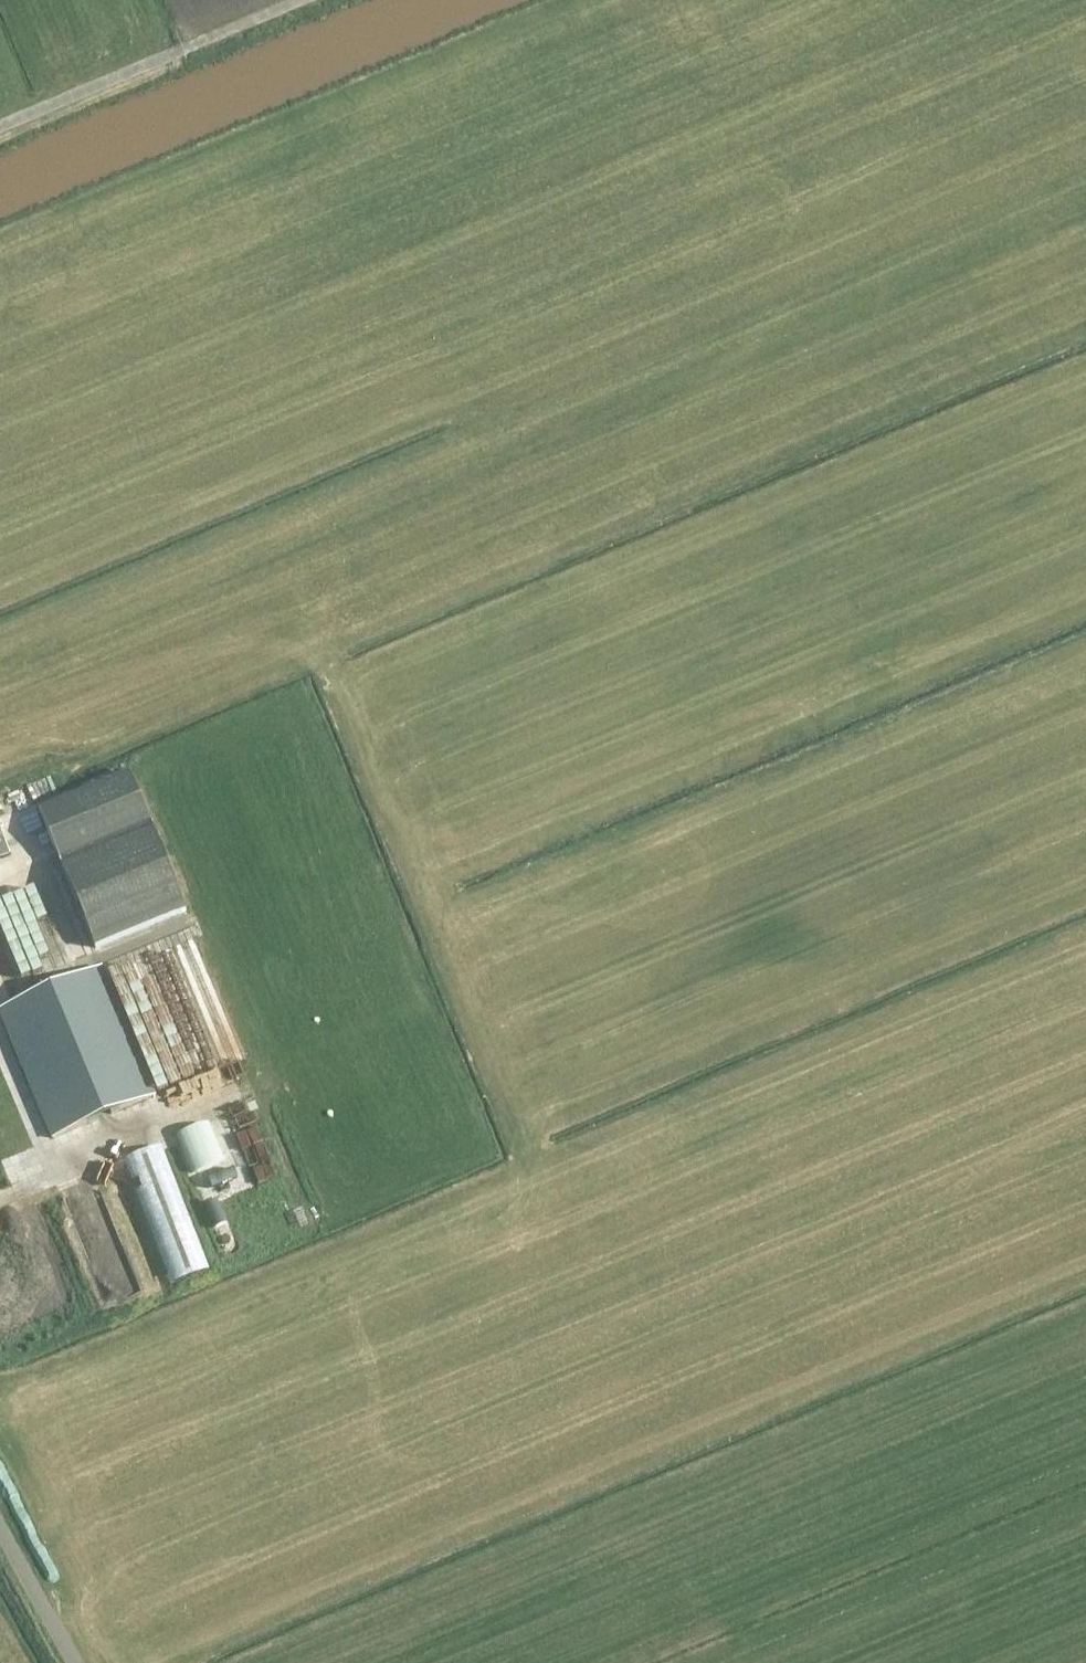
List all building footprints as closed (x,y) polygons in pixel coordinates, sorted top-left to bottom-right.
[(40,811),(96,947),(186,911),(130,774),(40,811)] [(11,857),(4,836),(0,827),(0,861),(11,857)] [(155,1095),(101,967),(0,1010),(0,1013),(53,1138),(155,1095)]
